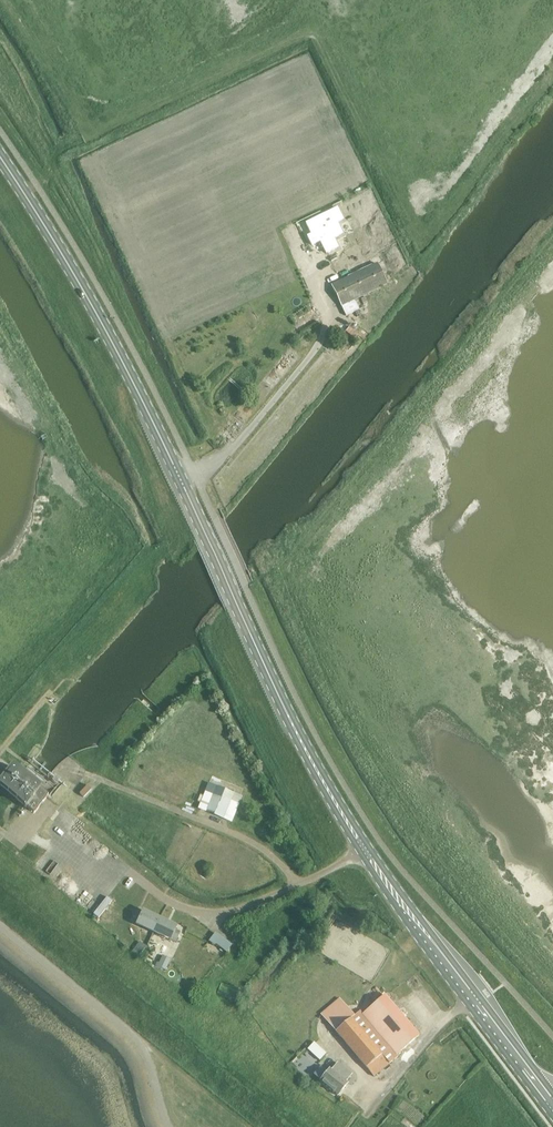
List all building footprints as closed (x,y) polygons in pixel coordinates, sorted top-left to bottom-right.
[(358,205),(348,213),(355,223),(366,215),(358,205)] [(335,209),(306,224),(311,235),(308,237),(311,245),(320,241),(325,251),(337,246),(332,238),(340,234),(335,223),(341,219),(335,209)] [(378,249),(341,267),(343,271),(380,253),(378,249)] [(339,256),(329,261),(332,267),(343,262),(339,256)] [(377,264),(331,286),(346,317),(359,311),(354,301),(387,285),(377,264)] [(306,322),(318,315),(314,309),(302,315),(306,322)] [(47,795),(13,767),(0,783),(0,785),(25,806),(23,808),(31,814),(32,812),(33,812),(38,806),(39,808),(44,801),(43,800),(47,795)] [(198,808),(230,821),(240,797),(208,784),(198,808)] [(79,793),(83,797),(91,789),(87,785),(79,793)] [(31,815),(27,820),(38,828),(42,823),(31,815)] [(153,932),(159,919),(142,911),(140,914),(135,912),(132,918),(137,920),(136,924),(153,932)] [(159,919),(153,932),(170,940),(172,936),(177,939),(179,933),(174,931),(176,927),(159,919)] [(209,940),(226,952),(231,945),(215,933),(209,940)] [(131,951),(138,956),(146,947),(139,941),(131,951)] [(157,966),(165,970),(170,960),(162,956),(157,966)] [(395,1054),(417,1036),(382,995),(360,1013),(358,1011),(353,1016),(338,998),(319,1014),(372,1077),(396,1057),(395,1054)] [(343,1081),(350,1074),(335,1062),(329,1070),(328,1069),(325,1073),(319,1068),(312,1077),(337,1097),(347,1084),(343,1081)] [(357,1091),(361,1099),(368,1095),(364,1087),(357,1091)]
